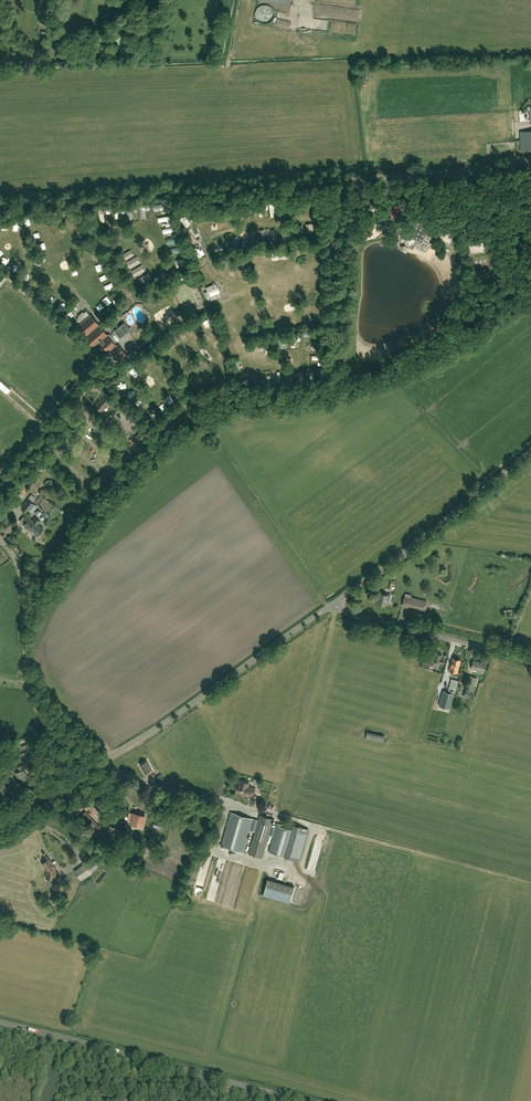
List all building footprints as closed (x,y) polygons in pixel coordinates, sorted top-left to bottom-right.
[(523,124),(530,124),(530,114),(528,114),(528,118),(523,118),(523,124)] [(530,150),(530,131),(520,131),(521,151),(530,150)] [(410,223),(403,238),(411,242),(413,239),(412,238),(411,236),(416,226),(410,223)] [(442,230),(432,225),(431,228),(422,223),(420,229),(421,230),(422,229),(427,231),(435,235),(435,236),(438,238),(442,230)] [(75,224),(70,226),(73,234),(78,231),(75,224)] [(196,245),(199,243),(192,232),(188,235),(196,245)] [(451,237),(447,244),(453,247),(457,240),(451,237)] [(199,249),(196,251),(202,261),(205,259),(199,249)] [(131,250),(123,254),(127,260),(134,255),(131,250)] [(137,256),(126,262),(130,268),(140,262),(137,256)] [(102,257),(95,260),(97,265),(104,263),(102,257)] [(142,265),(131,271),(135,277),(145,270),(142,265)] [(149,272),(138,278),(142,284),(152,278),(149,272)] [(207,291),(205,292),(208,301),(221,296),(216,283),(206,287),(207,291)] [(115,285),(109,288),(111,294),(117,291),(115,285)] [(121,289),(126,296),(132,292),(127,285),(121,289)] [(55,297),(50,302),(53,306),(59,301),(55,297)] [(86,310),(76,318),(79,322),(89,314),(86,310)] [(77,326),(81,331),(79,333),(83,338),(85,336),(94,346),(96,348),(101,344),(111,356),(115,352),(119,358),(125,353),(118,344),(116,345),(108,335),(106,336),(103,333),(105,332),(90,314),(81,323),(77,326)] [(130,329),(124,322),(120,326),(126,333),(130,329)] [(105,361),(100,366),(104,369),(108,365),(105,361)] [(237,361),(233,363),(237,373),(241,372),(237,361)] [(12,389),(0,378),(0,386),(8,393),(12,389)] [(104,395),(95,405),(102,411),(111,402),(104,395)] [(136,436),(141,441),(145,437),(144,436),(148,431),(150,433),(146,429),(141,434),(140,432),(136,436)] [(24,485),(20,490),(25,494),(26,492),(25,491),(26,489),(28,490),(29,489),(24,485)] [(21,507),(28,512),(34,504),(28,499),(21,507)] [(30,517),(24,525),(38,536),(44,528),(38,524),(40,521),(35,517),(33,520),(30,517)] [(389,601),(391,595),(380,593),(377,603),(385,605),(386,602),(388,602),(389,601)] [(406,594),(404,599),(410,601),(408,606),(412,607),(411,608),(424,611),(426,601),(411,597),(411,595),(406,594)] [(402,619),(408,621),(411,608),(405,607),(402,619)] [(431,664),(435,665),(436,661),(440,662),(443,663),(444,658),(441,657),(442,654),(436,652),(435,656),(434,656),(431,664)] [(449,670),(457,673),(461,659),(453,657),(450,666),(449,670)] [(421,667),(429,669),(431,661),(423,659),(421,667)] [(471,668),(477,669),(477,672),(481,673),(481,671),(484,671),(486,663),(473,659),(471,668)] [(477,677),(469,675),(464,691),(473,694),(477,677)] [(450,709),(455,692),(450,690),(449,693),(443,691),(439,706),(450,709)] [(367,731),(366,738),(383,742),(384,735),(367,731)] [(25,765),(34,760),(31,755),(22,760),(25,765)] [(147,760),(140,764),(145,773),(152,769),(147,760)] [(19,778),(21,782),(27,779),(24,775),(26,774),(22,768),(20,765),(16,767),(18,771),(14,773),(17,779),(19,778)] [(161,774),(156,776),(161,784),(165,782),(161,774)] [(239,783),(237,791),(245,793),(244,794),(249,795),(250,793),(253,794),(255,787),(248,785),(249,782),(240,780),(239,783)] [(109,807),(113,802),(96,789),(86,803),(91,807),(98,799),(109,807)] [(99,824),(99,825),(85,811),(80,816),(94,830),(92,831),(106,845),(113,838),(99,824)] [(134,812),(133,817),(132,821),(138,823),(137,825),(142,827),(146,815),(141,813),(142,811),(138,811),(138,813),(134,812)] [(282,826),(282,824),(277,823),(276,825),(272,824),(273,818),(260,814),(258,820),(230,812),(221,845),(244,851),(250,829),(255,831),(248,853),(262,857),(269,835),(273,836),(269,851),(299,860),(308,828),(296,825),(295,830),(282,826)] [(124,855),(127,848),(118,845),(115,852),(124,855)] [(309,869),(317,871),(321,855),(313,853),(309,869)] [(50,869),(55,870),(56,867),(48,857),(41,863),(46,869),(46,870),(49,868),(50,869)] [(94,857),(74,870),(81,880),(92,873),(91,872),(100,866),(94,857)] [(49,868),(46,870),(45,877),(54,879),(55,870),(50,869),(49,868)] [(68,882),(65,877),(59,882),(62,886),(68,882)] [(263,895),(290,902),(294,886),(268,878),(263,895)]
